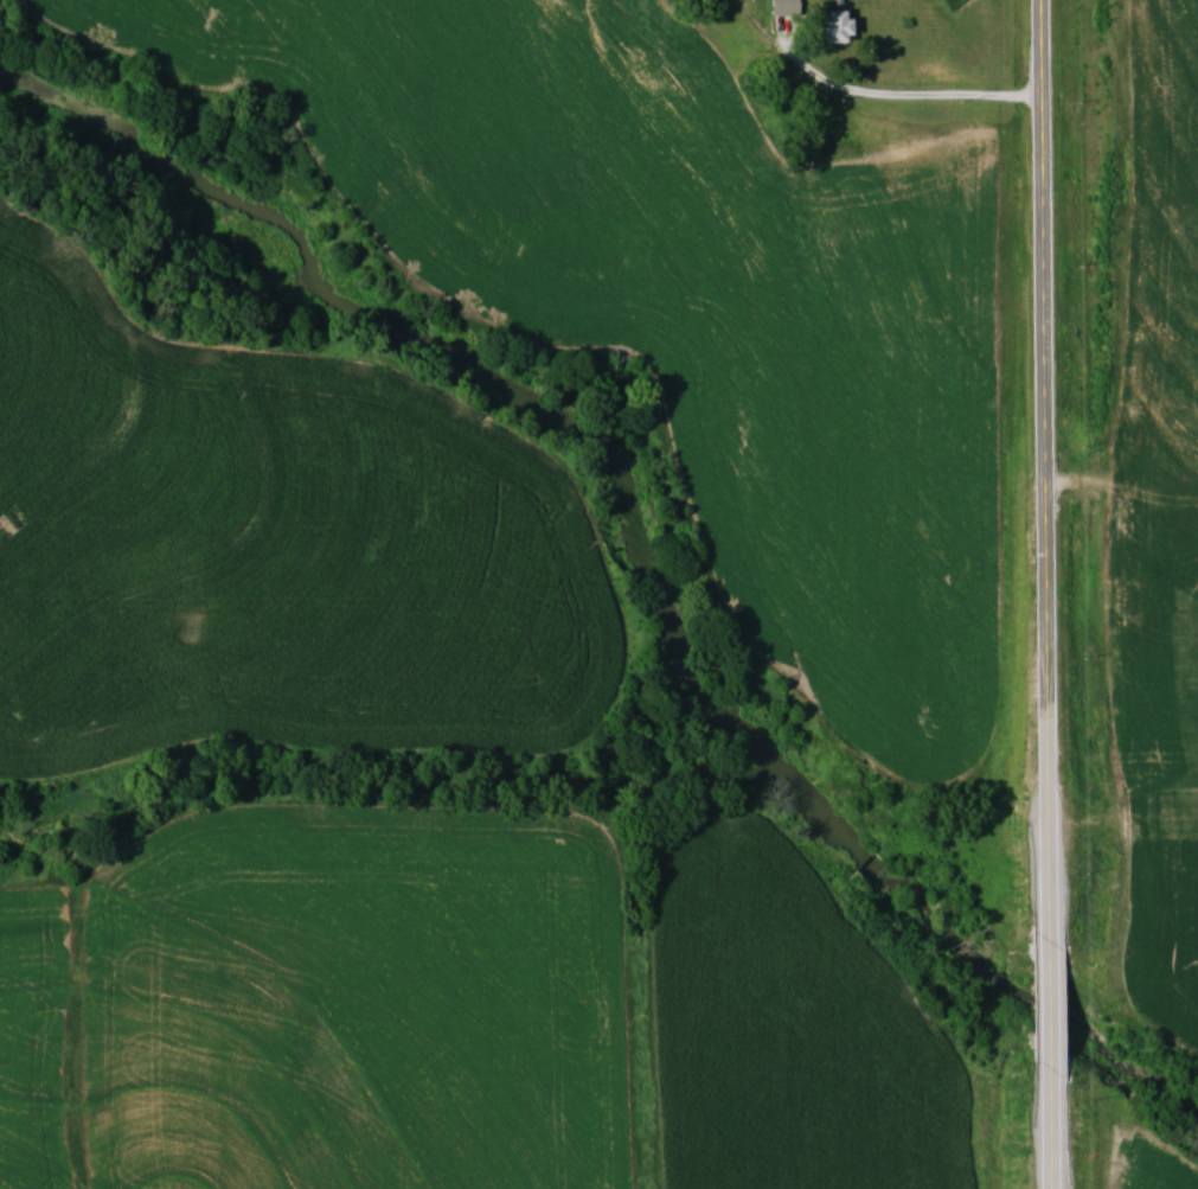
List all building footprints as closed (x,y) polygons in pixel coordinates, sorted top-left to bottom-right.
[(769,15),(799,15),(799,0),(769,0),(769,15)] [(850,43),(850,11),(813,11),(813,43),(850,43)]
